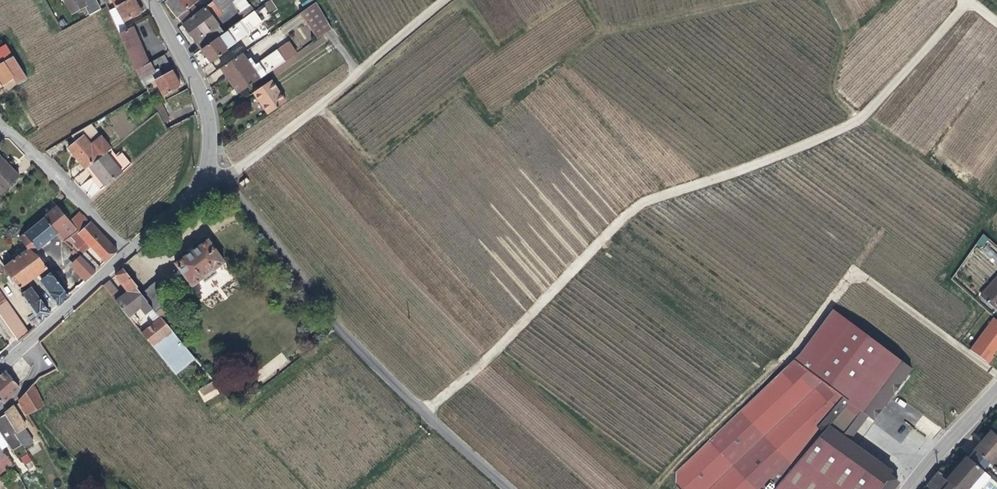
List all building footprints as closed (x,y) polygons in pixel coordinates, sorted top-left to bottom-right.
[(73,13),(87,6),(83,0),(66,0),(73,13)] [(117,5),(125,22),(142,13),(135,0),(114,0),(117,5)] [(182,24),(189,20),(183,13),(192,5),(189,0),(167,0),(165,2),(182,24)] [(201,49),(216,39),(206,25),(214,19),(212,17),(235,0),(215,0),(189,20),(182,24),(201,49)] [(262,20),(277,11),(271,0),(270,0),(255,9),(262,20)] [(117,5),(110,9),(120,29),(122,33),(129,29),(125,22),(117,5)] [(292,19),(303,36),(309,45),(331,30),(325,21),(314,5),(292,19)] [(242,20),(254,12),(250,6),(238,14),(242,20)] [(216,39),(201,49),(208,59),(211,63),(212,64),(228,53),(226,49),(251,31),(250,30),(261,22),(254,12),(242,20),(216,39)] [(129,29),(122,33),(124,40),(139,68),(153,61),(134,27),(129,29)] [(3,41),(0,43),(0,88),(14,79),(18,85),(27,79),(6,46),(3,41)] [(221,68),(231,85),(238,94),(296,54),(290,45),(288,42),(251,68),(242,54),(221,68)] [(139,68),(136,70),(141,80),(151,74),(163,96),(181,86),(164,54),(153,61),(139,68)] [(263,109),(266,114),(285,101),(281,97),(271,81),(253,94),(263,109)] [(155,106),(164,122),(169,119),(160,103),(155,106)] [(91,124),(73,136),(76,140),(68,147),(85,169),(110,149),(91,124)] [(110,149),(85,169),(91,176),(90,178),(99,189),(131,165),(119,151),(115,154),(110,149)] [(2,195),(20,177),(0,158),(0,192),(2,195)] [(248,176),(250,181),(257,177),(255,172),(248,176)] [(20,238),(28,249),(37,257),(43,264),(49,258),(41,248),(58,234),(64,241),(77,231),(57,207),(20,238)] [(118,251),(91,221),(66,244),(76,253),(78,256),(80,257),(80,256),(96,271),(100,268),(85,252),(91,246),(106,262),(118,251)] [(988,238),(982,233),(975,243),(981,248),(988,238)] [(202,278),(214,270),(225,262),(208,239),(175,262),(191,286),(202,278)] [(28,249),(19,256),(34,277),(40,272),(44,277),(40,281),(59,306),(69,296),(43,264),(37,257),(28,249)] [(19,256),(14,260),(29,281),(34,277),(19,256)] [(76,280),(81,285),(96,271),(80,256),(80,257),(72,265),(82,275),(76,280)] [(14,260),(3,269),(14,290),(36,318),(40,323),(49,314),(30,290),(28,290),(24,292),(21,287),(29,281),(14,260)] [(144,292),(125,269),(116,275),(129,291),(123,295),(111,280),(104,285),(135,324),(140,320),(135,313),(142,307),(147,314),(148,313),(154,308),(143,293),(144,292)] [(217,273),(214,270),(202,278),(204,282),(217,273)] [(996,308),(996,275),(980,294),(996,309),(996,308)] [(151,287),(144,292),(143,293),(154,308),(162,317),(173,309),(168,302),(173,299),(158,280),(150,286),(151,287)] [(0,303),(0,316),(19,342),(26,336),(1,303),(0,303)] [(162,317),(154,308),(148,313),(157,323),(163,318),(162,317)] [(996,354),(996,321),(990,317),(970,352),(991,364),(996,354)] [(40,323),(36,318),(31,322),(31,324),(34,329),(40,323)] [(176,375),(196,359),(172,329),(170,326),(163,318),(157,323),(143,334),(176,375)] [(899,482),(891,475),(893,473),(848,440),(827,424),(846,400),(796,362),(781,363),(674,467),(674,483),(680,488),(753,488),(759,483),(767,488),(770,486),(774,488),(894,488),(899,482)] [(20,387),(6,372),(0,377),(0,398),(4,403),(20,387)] [(217,390),(214,383),(201,390),(204,397),(217,390)] [(45,407),(33,385),(20,401),(28,415),(45,407)] [(866,416),(846,400),(827,424),(848,440),(866,416)] [(27,428),(13,406),(5,413),(18,434),(25,429),(27,428)] [(5,413),(0,417),(0,434),(12,453),(25,444),(24,443),(22,440),(21,438),(18,434),(5,413)] [(30,435),(25,429),(18,434),(21,438),(22,440),(25,438),(30,435)] [(994,431),(987,439),(984,442),(971,458),(987,473),(996,461),(996,434),(994,431)] [(28,453),(21,456),(28,471),(34,467),(28,453)] [(6,456),(0,460),(0,471),(2,474),(13,466),(6,456)] [(969,456),(953,475),(963,484),(958,488),(980,488),(991,476),(987,473),(971,458),(969,456)] [(938,473),(927,485),(932,488),(942,488),(949,482),(948,481),(938,473)] [(953,475),(948,481),(949,482),(957,488),(958,488),(963,484),(953,475)]
